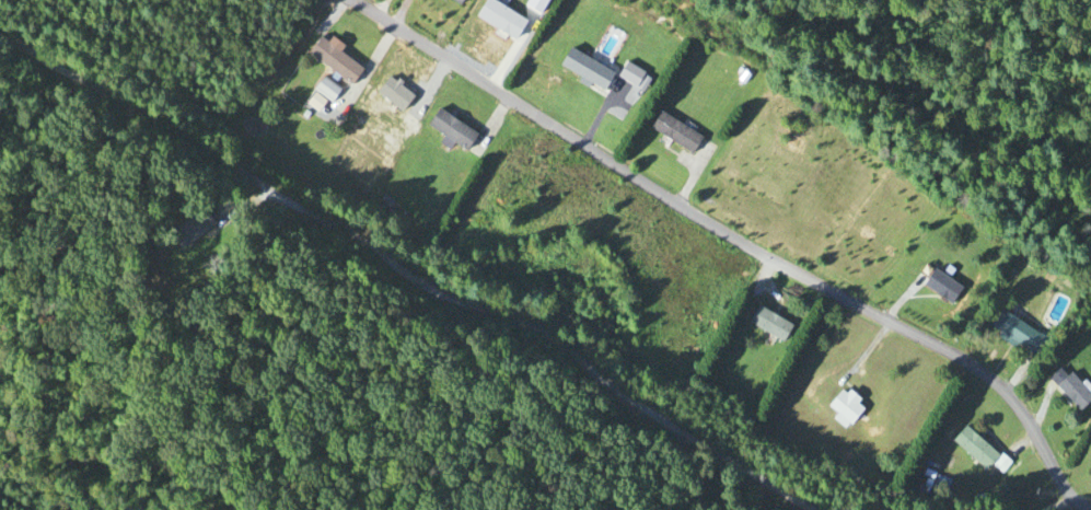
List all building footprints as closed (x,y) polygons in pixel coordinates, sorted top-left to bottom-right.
[(325,44),(317,38),(305,53),(349,86),(361,70),(338,53),(342,48),(329,38),(325,44)] [(612,75),(570,48),(558,66),(601,92),(612,75)] [(330,104),(340,91),(322,78),(312,90),(330,104)] [(426,127),(465,152),(475,134),(437,110),(426,127)] [(697,139),(656,112),(645,129),(686,155),(697,139)] [(212,226),(200,209),(164,234),(176,251),(212,226)] [(950,305),(960,289),(931,270),(920,286),(950,305)] [(744,324),(781,343),(789,325),(753,307),(744,324)] [(1036,357),(1047,339),(997,309),(987,327),(1036,357)] [(1064,376),(1057,369),(1047,378),(1077,413),(1090,400),(1090,398),(1068,372),(1064,376)] [(842,428),(863,412),(845,389),(823,406),(842,428)] [(985,471),(997,456),(962,426),(950,441),(985,471)]
